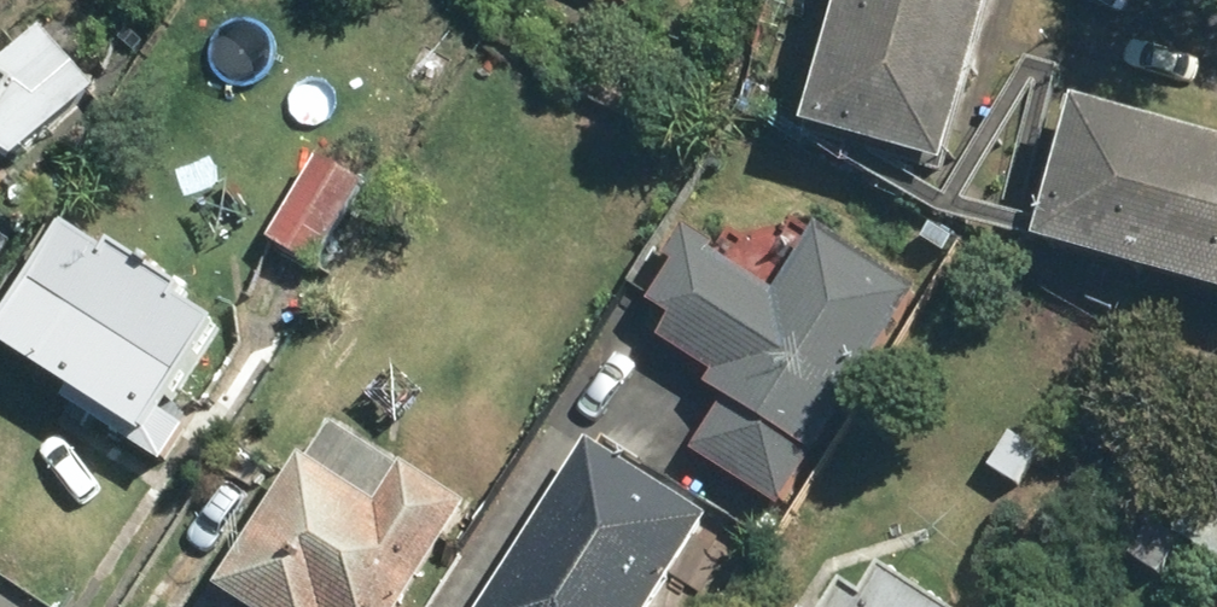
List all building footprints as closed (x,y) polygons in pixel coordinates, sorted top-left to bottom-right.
[(809,128),(949,169),(999,0),(847,0),(809,128)] [(0,68),(0,145),(24,158),(104,86),(50,26),(0,68)] [(1081,103),(1041,245),(1216,295),(1216,141),(1081,103)] [(372,186),(329,159),(276,244),(320,271),(372,186)] [(73,226),(0,335),(0,344),(70,390),(65,397),(169,466),(195,427),(171,411),(226,328),(73,226)] [(920,293),(820,231),(781,294),(694,240),(650,309),(675,324),(663,342),(718,376),(710,388),(728,399),(695,452),(785,508),(920,293)] [(305,451),(221,591),(247,606),(409,606),(471,503),(339,425),(319,459),(305,451)] [(596,442),(488,606),(656,606),(714,518),(596,442)] [(1180,535),(1216,557),(1216,473),(1180,535)] [(850,585),(835,606),(945,606),(889,571),(871,598),(850,585)]
